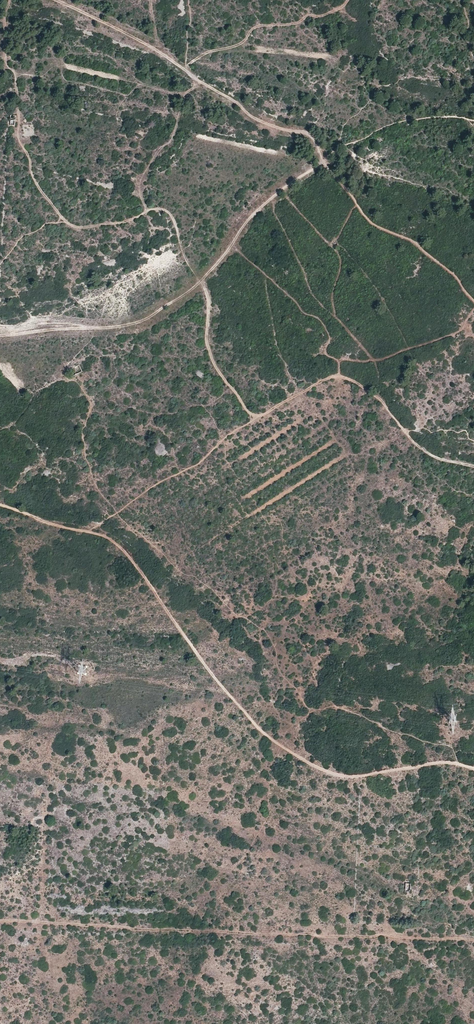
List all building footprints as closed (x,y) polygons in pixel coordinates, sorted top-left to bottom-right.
[(82,371),(78,365),(68,370),(71,376),(82,371)]
